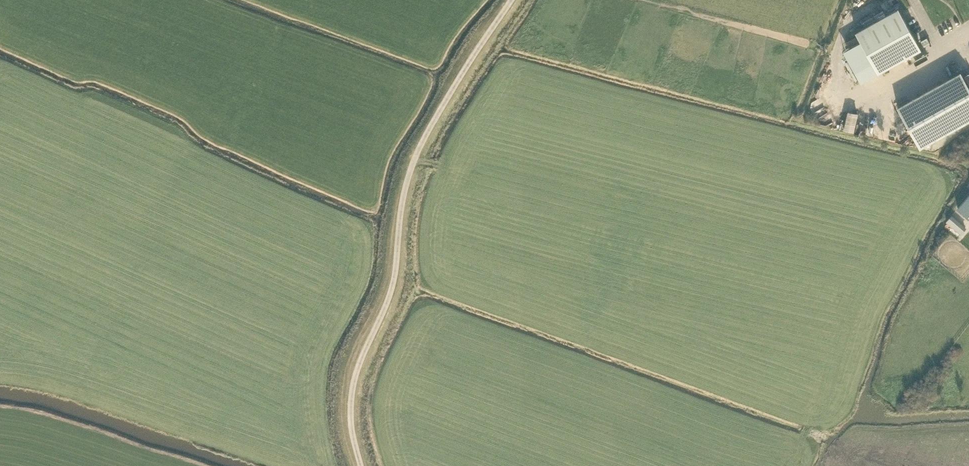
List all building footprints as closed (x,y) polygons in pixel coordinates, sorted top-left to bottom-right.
[(856,32),(879,73),(921,49),(898,9),(856,32)] [(956,71),(968,64),(968,50),(950,61),(956,71)] [(968,121),(968,86),(961,72),(898,107),(920,148),(968,121)] [(850,106),(845,129),(855,131),(861,109),(850,106)] [(958,208),(968,218),(968,195),(958,208)] [(945,222),(959,234),(964,228),(950,216),(945,222)]
